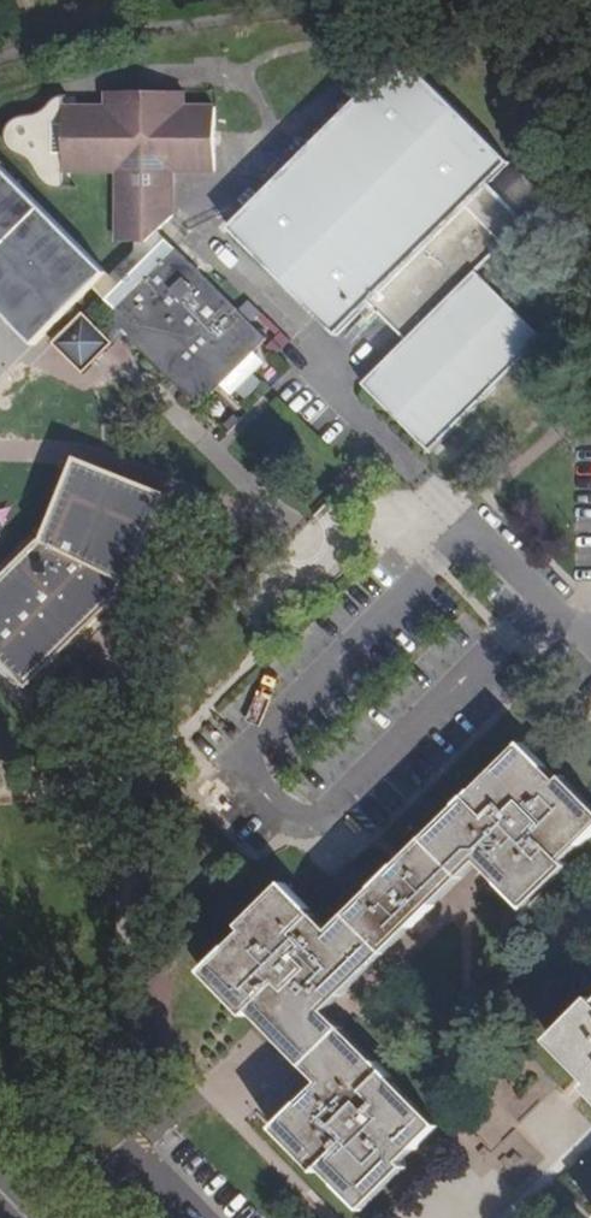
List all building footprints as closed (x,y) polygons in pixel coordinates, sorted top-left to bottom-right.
[(523,222),(486,186),(509,162),(402,57),(229,230),(336,337),(370,303),(407,340),(361,386),(430,452),(543,338),(474,272),(523,222)] [(34,343),(91,286),(114,309),(108,316),(88,297),(48,336),(83,371),(123,332),(197,407),(238,366),(265,339),(158,230),(170,219),(171,180),(213,181),(213,116),(183,116),(183,102),(104,101),(104,117),(61,116),(61,180),(121,180),(122,242),(134,242),(134,252),(108,278),(0,168),(0,308),(34,343)] [(287,172),(311,147),(301,137),(277,163),(287,172)] [(77,458),(55,512),(65,517),(46,535),(0,580),(0,661),(28,689),(124,595),(121,592),(124,583),(131,586),(168,494),(77,458)] [(46,535),(65,517),(55,512),(46,535)] [(363,1210),(406,1169),(401,1162),(439,1125),(343,1028),(327,1011),(385,954),(461,879),(478,862),(525,910),(569,867),(565,862),(590,836),(590,806),(563,777),(559,780),(523,743),(423,840),(346,914),(329,931),(284,884),(240,926),(246,932),(202,974),(246,1018),(251,1012),(305,1068),(320,1083),(273,1129),(317,1173),(322,1169),(363,1210)] [(552,1042),(590,1080),(590,1003),(552,1042)]
